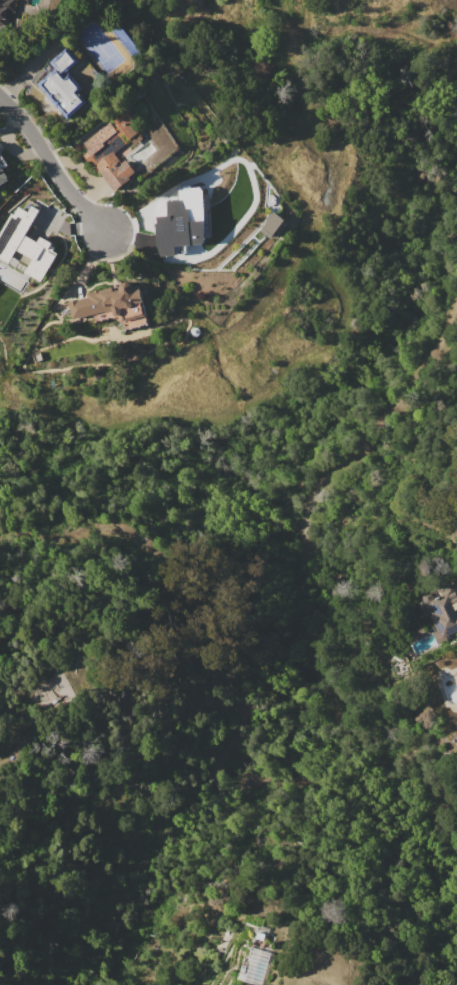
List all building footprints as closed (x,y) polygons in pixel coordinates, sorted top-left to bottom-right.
[(9,27),(0,26),(0,0),(17,0),(16,12),(9,11),(9,27)] [(37,83),(55,67),(49,61),(66,46),(78,61),(64,73),(66,75),(69,72),(83,88),(79,92),(88,101),(69,118),(37,83)] [(82,142),(109,121),(110,123),(129,109),(135,116),(132,119),(140,130),(138,132),(138,133),(139,132),(141,135),(140,135),(142,138),(133,145),(124,133),(120,136),(126,142),(111,154),(118,164),(125,159),(135,172),(128,177),(130,179),(115,191),(85,153),(89,150),(82,142)] [(10,179),(0,186),(0,153),(8,165),(3,168),(10,179)] [(160,201),(178,200),(182,190),(181,187),(183,185),(190,185),(192,187),(192,188),(198,188),(201,192),(204,244),(186,245),(187,253),(176,254),(176,255),(160,256),(156,247),(154,212),(160,201)] [(25,270),(24,272),(42,280),(55,251),(49,249),(52,242),(39,236),(36,241),(25,236),(37,209),(29,205),(26,211),(13,205),(0,233),(0,259),(25,270)] [(275,214),(283,219),(270,236),(262,230),(275,214)] [(68,301),(78,299),(87,297),(86,293),(93,291),(92,290),(101,288),(102,292),(112,289),(113,291),(119,289),(119,287),(121,283),(127,281),(132,283),(133,285),(138,284),(148,325),(125,331),(123,324),(117,326),(115,316),(97,320),(95,314),(72,319),(68,301)] [(456,590),(456,593),(456,632),(442,638),(438,626),(435,627),(431,617),(425,619),(416,597),(431,591),(434,599),(456,590)]
